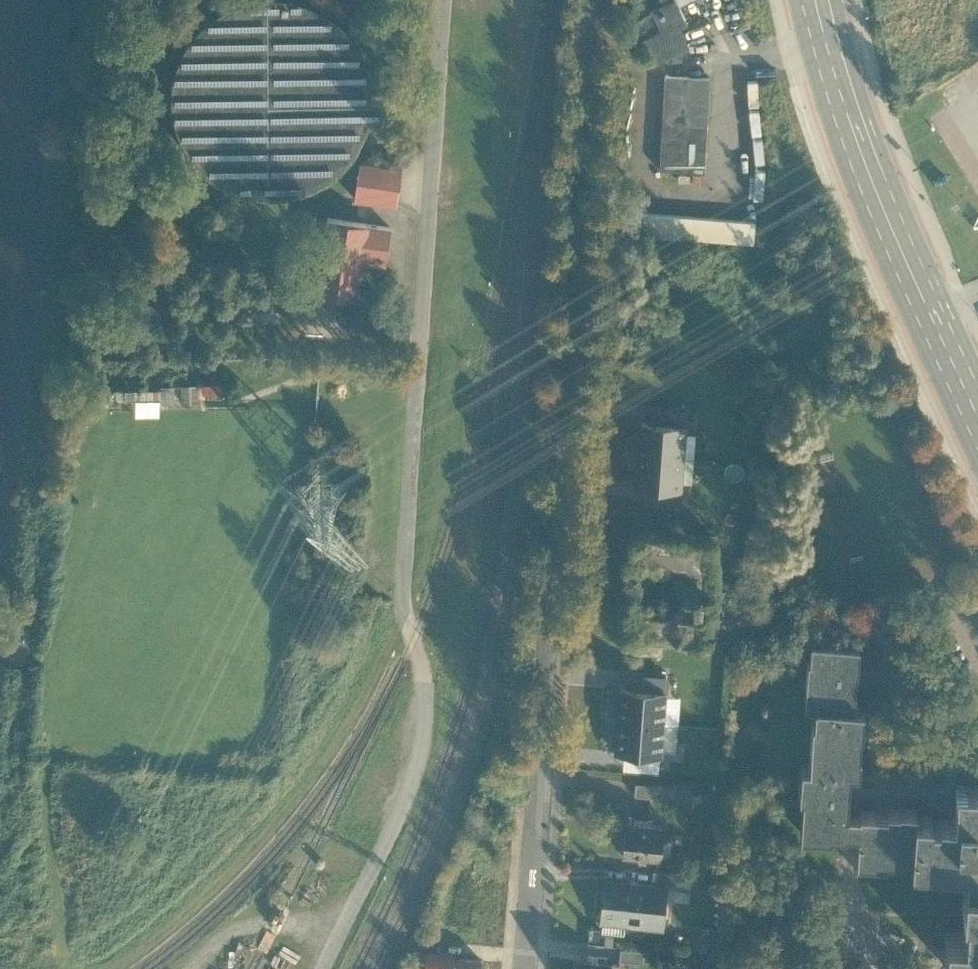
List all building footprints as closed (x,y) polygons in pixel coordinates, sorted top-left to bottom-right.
[(202,166),(222,182),(252,193),(279,195),(304,191),(325,181),(341,169),(354,154),(364,138),(369,124),(382,125),(386,101),(373,99),(372,84),(367,62),(359,44),(345,26),(328,12),(308,2),(300,0),(246,0),(241,1),(219,11),(200,27),(188,43),(179,60),(174,82),(173,103),(177,126),(186,146),(202,166)] [(674,0),(656,0),(658,4),(647,9),(649,12),(638,17),(646,34),(638,37),(650,62),(686,46),(676,25),(684,21),(674,0)] [(704,172),(708,77),(661,75),(657,170),(704,172)] [(358,157),(352,194),(395,201),(401,164),(358,157)] [(326,214),(314,289),(344,294),(341,311),(350,312),(353,295),(356,296),(362,257),(385,260),(390,225),(326,214)] [(203,379),(184,380),(184,397),(203,397),(203,379)] [(141,384),(141,408),(166,408),(166,384),(141,384)] [(649,404),(648,420),(672,422),(672,417),(673,406),(649,404)] [(640,420),(638,452),(682,455),(684,423),(672,422),(648,420),(640,420)] [(638,452),(636,483),(643,484),(667,486),(679,487),(682,455),(638,452)] [(643,484),(642,500),(665,502),(666,491),(667,486),(643,484)] [(632,528),(625,628),(634,629),(633,644),(661,646),(662,631),(704,634),(711,533),(674,531),(675,516),(642,514),(641,529),(632,528)] [(965,860),(962,896),(967,896),(966,920),(946,920),(943,960),(972,961),(972,956),(977,956),(977,781),(955,780),(953,810),(914,810),(914,802),(887,800),(887,806),(845,804),(846,759),(858,758),(860,700),(853,699),(856,638),(810,634),(804,697),(813,697),(810,759),(800,759),(797,823),(858,825),(856,854),(965,860)] [(621,685),(618,717),(662,720),(664,688),(629,686),(621,685)] [(618,717),(616,749),(624,749),(660,752),(662,720),(618,717)] [(661,781),(638,779),(637,791),(660,793),(661,781)] [(664,819),(626,817),(624,852),(662,854),(664,819)] [(656,864),(654,880),(670,881),(693,883),(695,867),(656,864)] [(654,880),(605,877),(603,919),(667,923),(670,881),(654,880)] [(645,945),(622,943),(621,956),(644,958),(645,945)] [(454,953),(454,948),(427,946),(426,968),(481,968),(481,955),(454,953)] [(574,957),(573,968),(612,968),(613,959),(574,957)]
